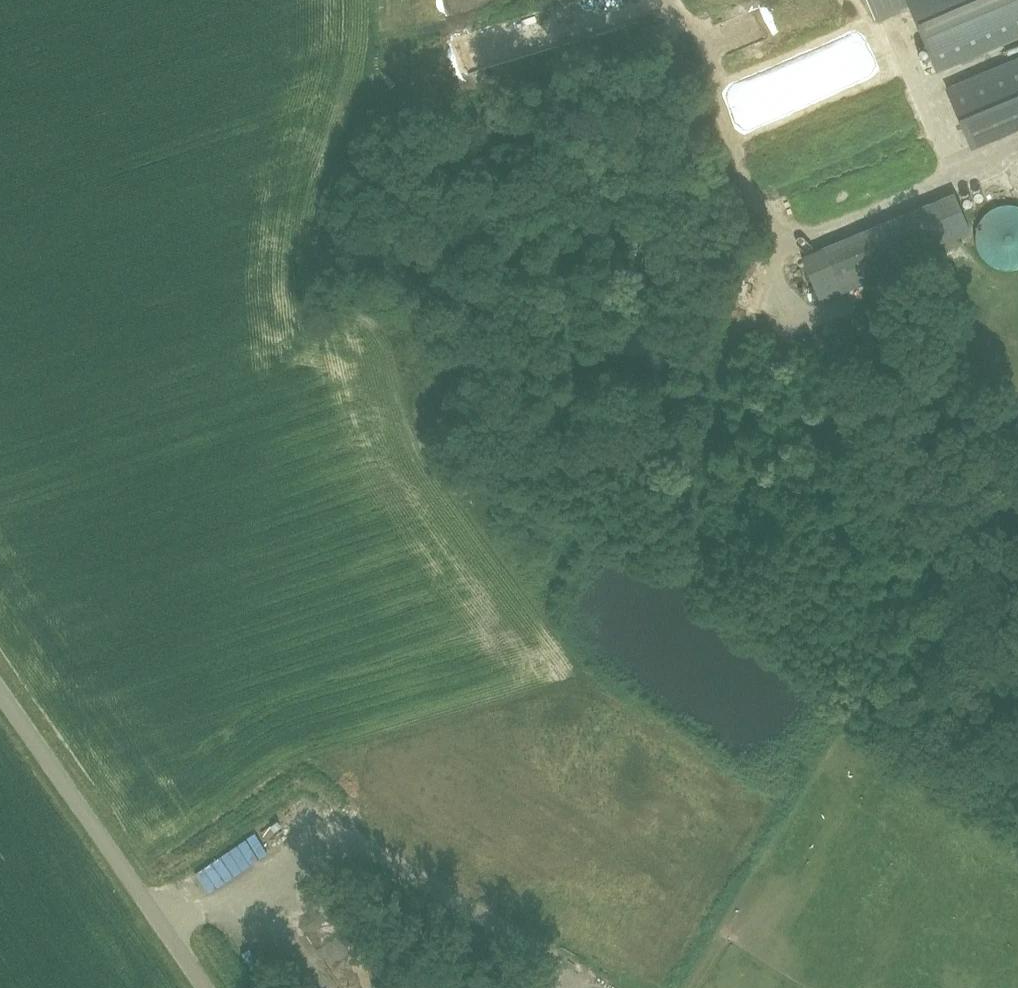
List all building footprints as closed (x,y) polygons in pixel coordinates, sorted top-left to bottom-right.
[(875,17),(908,3),(936,71),(1017,37),(1017,0),(868,0),(875,17)] [(946,88),(970,146),(1017,126),(1017,58),(946,88)] [(891,272),(888,265),(970,231),(954,193),(802,257),(820,302),(891,272)] [(989,262),(1017,262),(1017,208),(989,208),(989,262)] [(201,868),(213,890),(270,859),(258,837),(201,868)]
